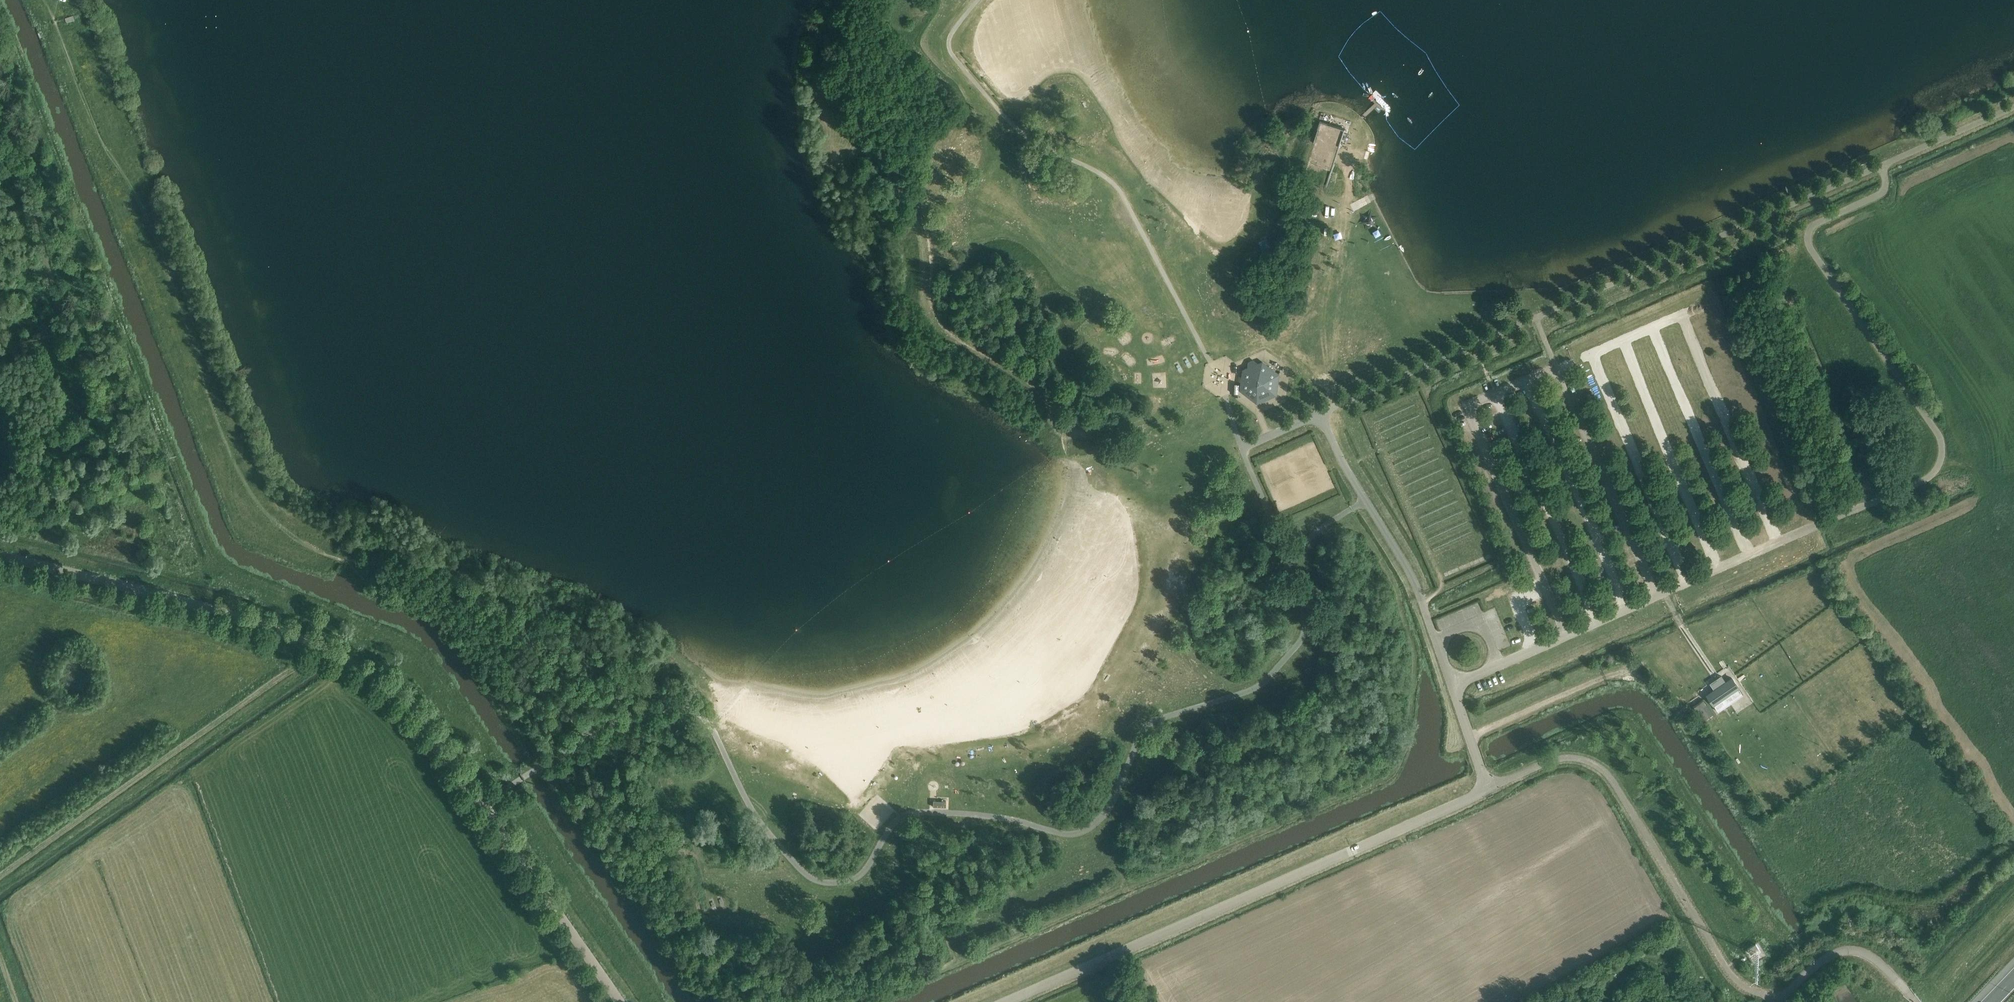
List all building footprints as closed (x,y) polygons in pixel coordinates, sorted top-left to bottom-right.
[(1315,135),(1306,164),(1330,172),(1332,172),(1333,170),(1335,166),(1335,164),(1334,163),(1339,148),(1340,149),(1342,144),(1342,143),(1341,142),(1345,128),(1320,120),(1315,135)] [(1244,370),(1241,390),(1257,402),(1276,394),(1278,374),(1272,370),(1273,369),(1269,366),(1268,367),(1262,362),(1259,363),(1255,365),(1254,361),(1249,362),(1251,367),(1247,368),(1244,370)] [(1321,492),(1322,498),(1337,493),(1336,488),(1321,492)] [(1499,649),(1510,645),(1497,608),(1492,610),(1499,627),(1492,630),(1499,649)] [(1714,689),(1707,694),(1718,711),(1743,694),(1732,677),(1726,681),(1714,689)] [(1694,705),(1705,719),(1713,713),(1702,699),(1694,705)] [(876,829),(895,809),(877,793),(859,813),(876,829)] [(1755,944),(1747,949),(1751,954),(1759,949),(1755,944)]
